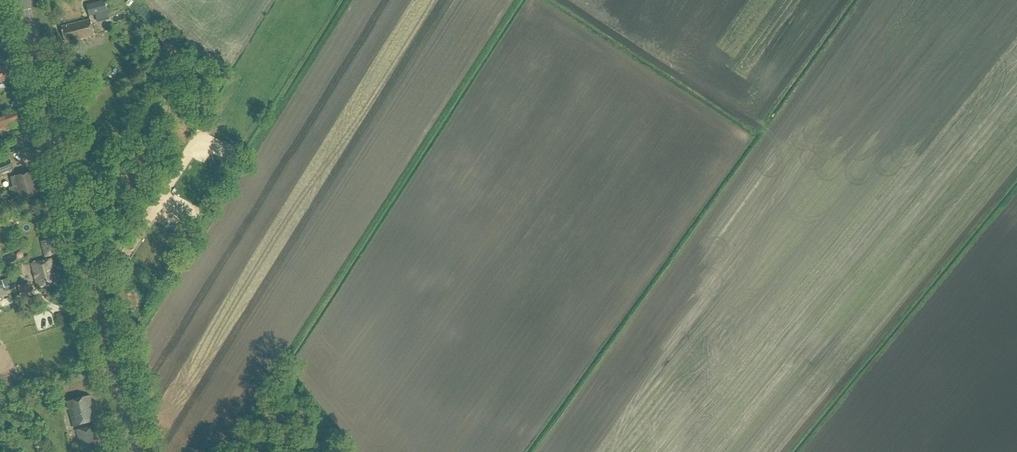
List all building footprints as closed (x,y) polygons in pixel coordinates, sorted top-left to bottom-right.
[(87,5),(89,15),(108,11),(106,0),(87,5)] [(76,24),(61,27),(65,43),(95,36),(91,20),(81,22),(82,24),(76,26),(76,24)] [(171,34),(162,49),(171,55),(180,40),(171,34)] [(6,66),(0,67),(0,83),(10,80),(6,66)] [(8,116),(7,113),(0,115),(0,131),(19,124),(15,113),(8,116)] [(10,161),(0,165),(0,176),(13,171),(10,161)] [(16,177),(21,198),(37,194),(35,185),(38,184),(35,172),(16,177)] [(46,256),(58,253),(55,239),(42,241),(46,256)] [(33,264),(38,287),(55,283),(51,267),(54,266),(52,259),(33,264)] [(4,289),(6,292),(12,290),(8,279),(0,282),(0,290),(4,289)] [(46,404),(79,396),(79,395),(75,396),(73,390),(75,390),(74,383),(73,383),(73,384),(51,390),(51,388),(50,389),(54,402),(46,404)] [(95,436),(97,435),(95,426),(82,430),(85,445),(81,446),(82,451),(99,451),(95,436)]
